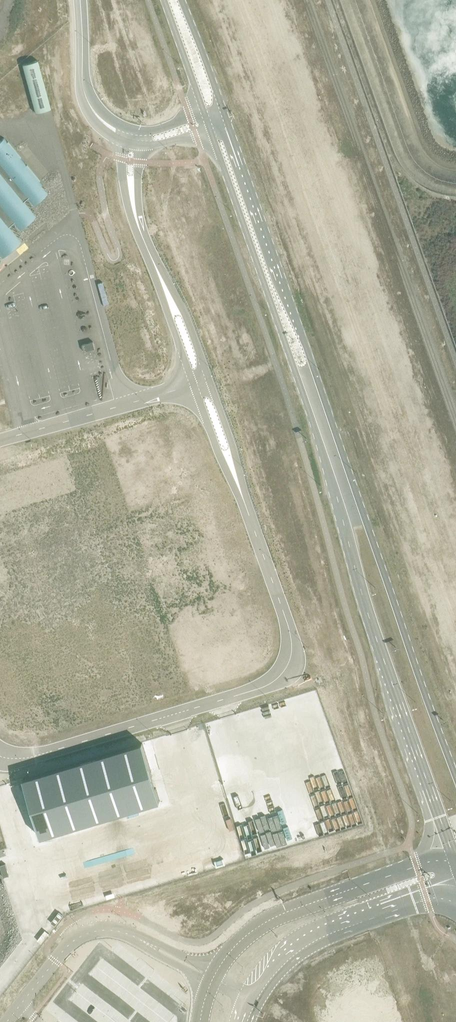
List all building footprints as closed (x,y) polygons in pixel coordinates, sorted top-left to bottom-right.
[(37,61),(22,65),(25,77),(26,79),(31,98),(35,113),(50,109),(37,61)] [(23,201),(43,185),(4,138),(0,141),(0,246),(1,245),(5,250),(13,244),(9,239),(14,234),(8,226),(29,209),(23,201)] [(93,342),(85,344),(82,345),(84,352),(95,349),(93,342)] [(140,742),(25,777),(43,834),(157,799),(140,742)]
